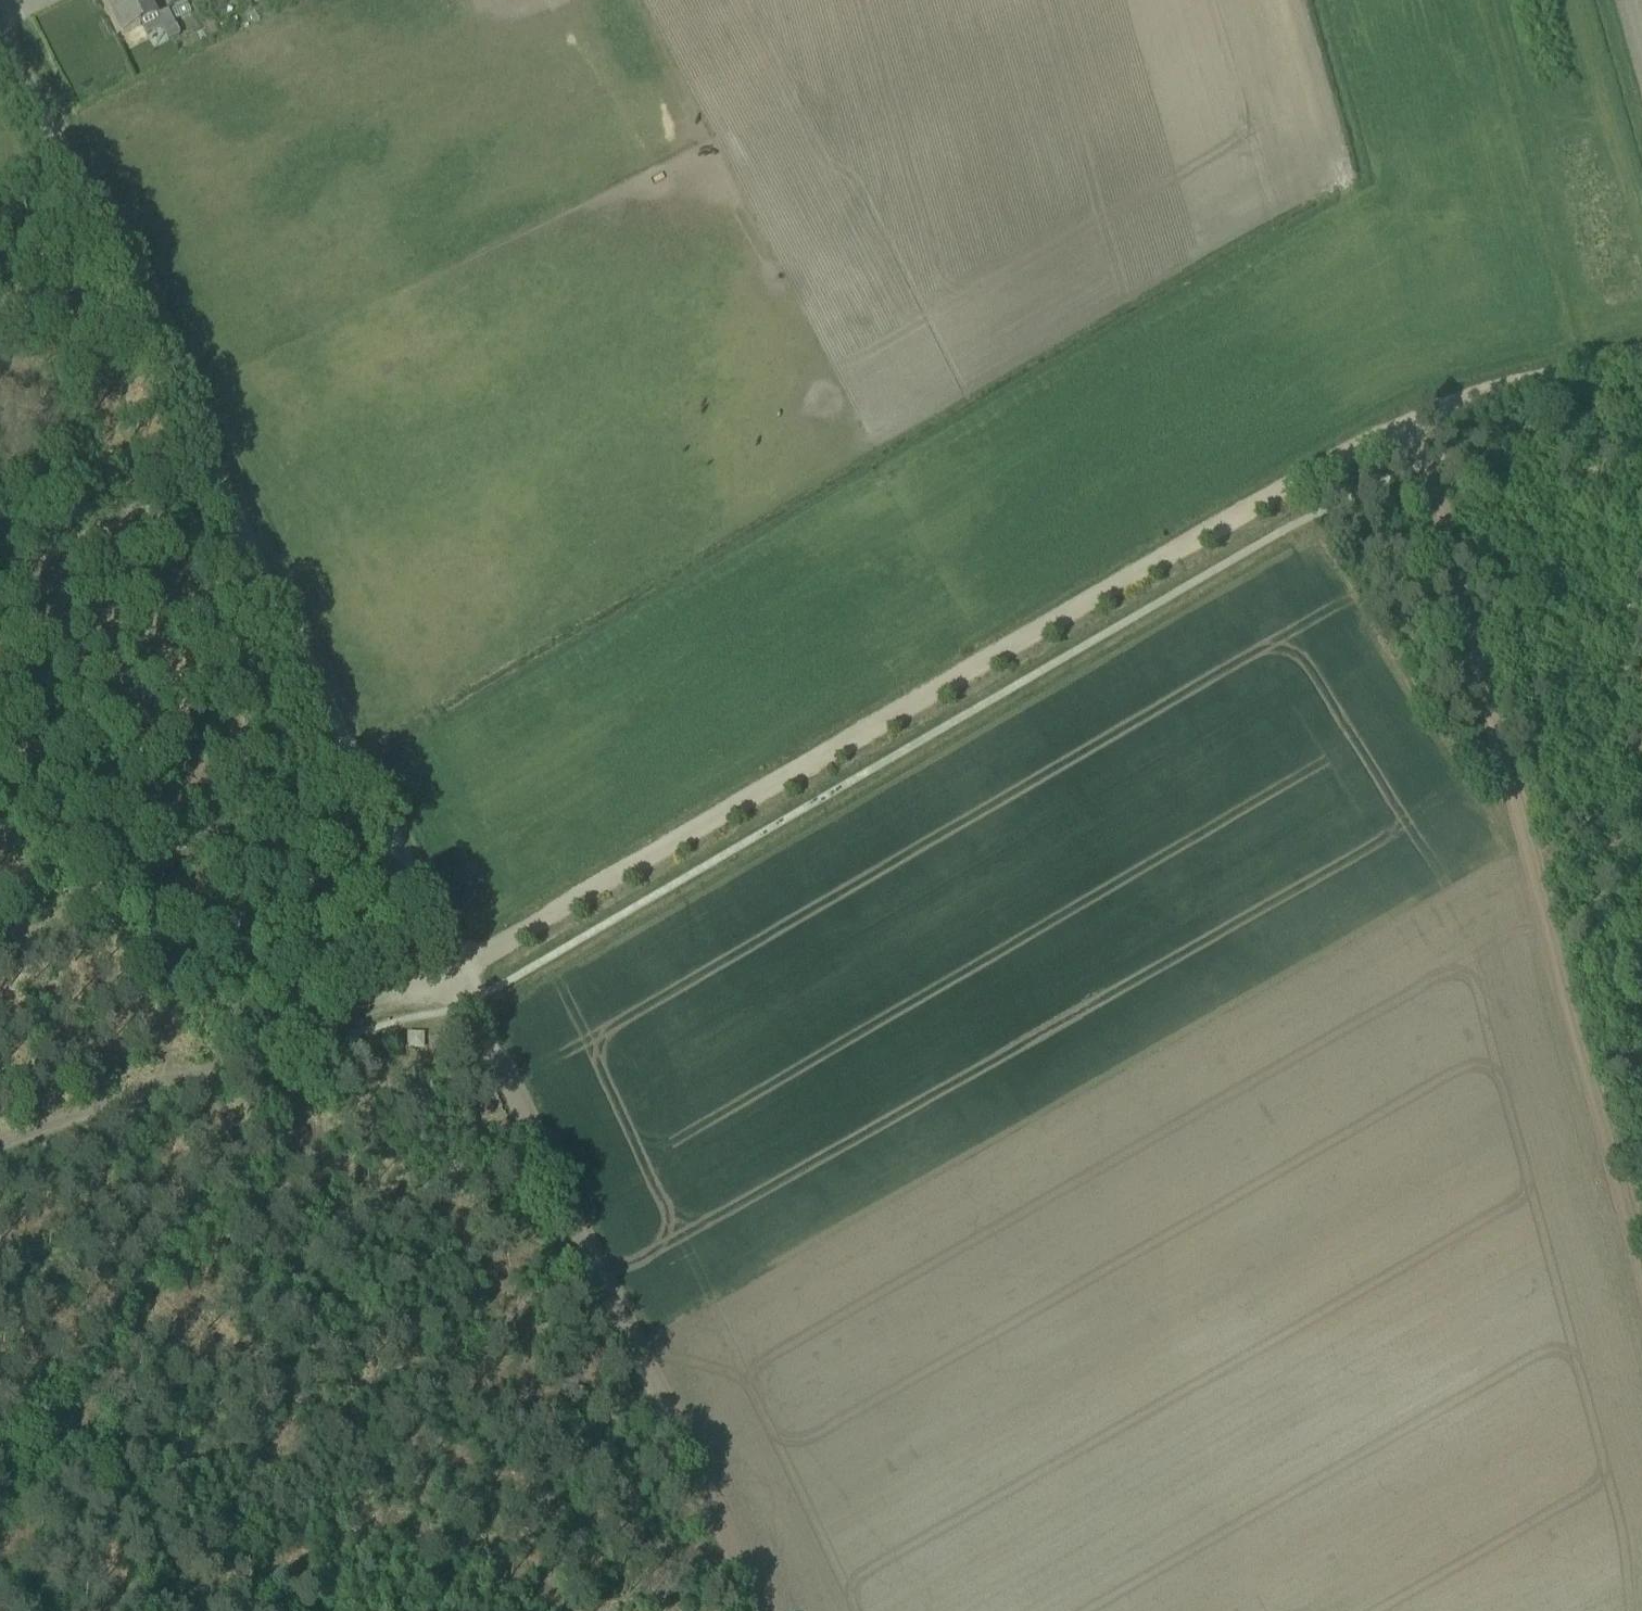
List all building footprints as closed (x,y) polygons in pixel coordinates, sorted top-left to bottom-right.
[(113,4),(126,31),(157,17),(149,0),(107,0),(109,6),(113,4)]
